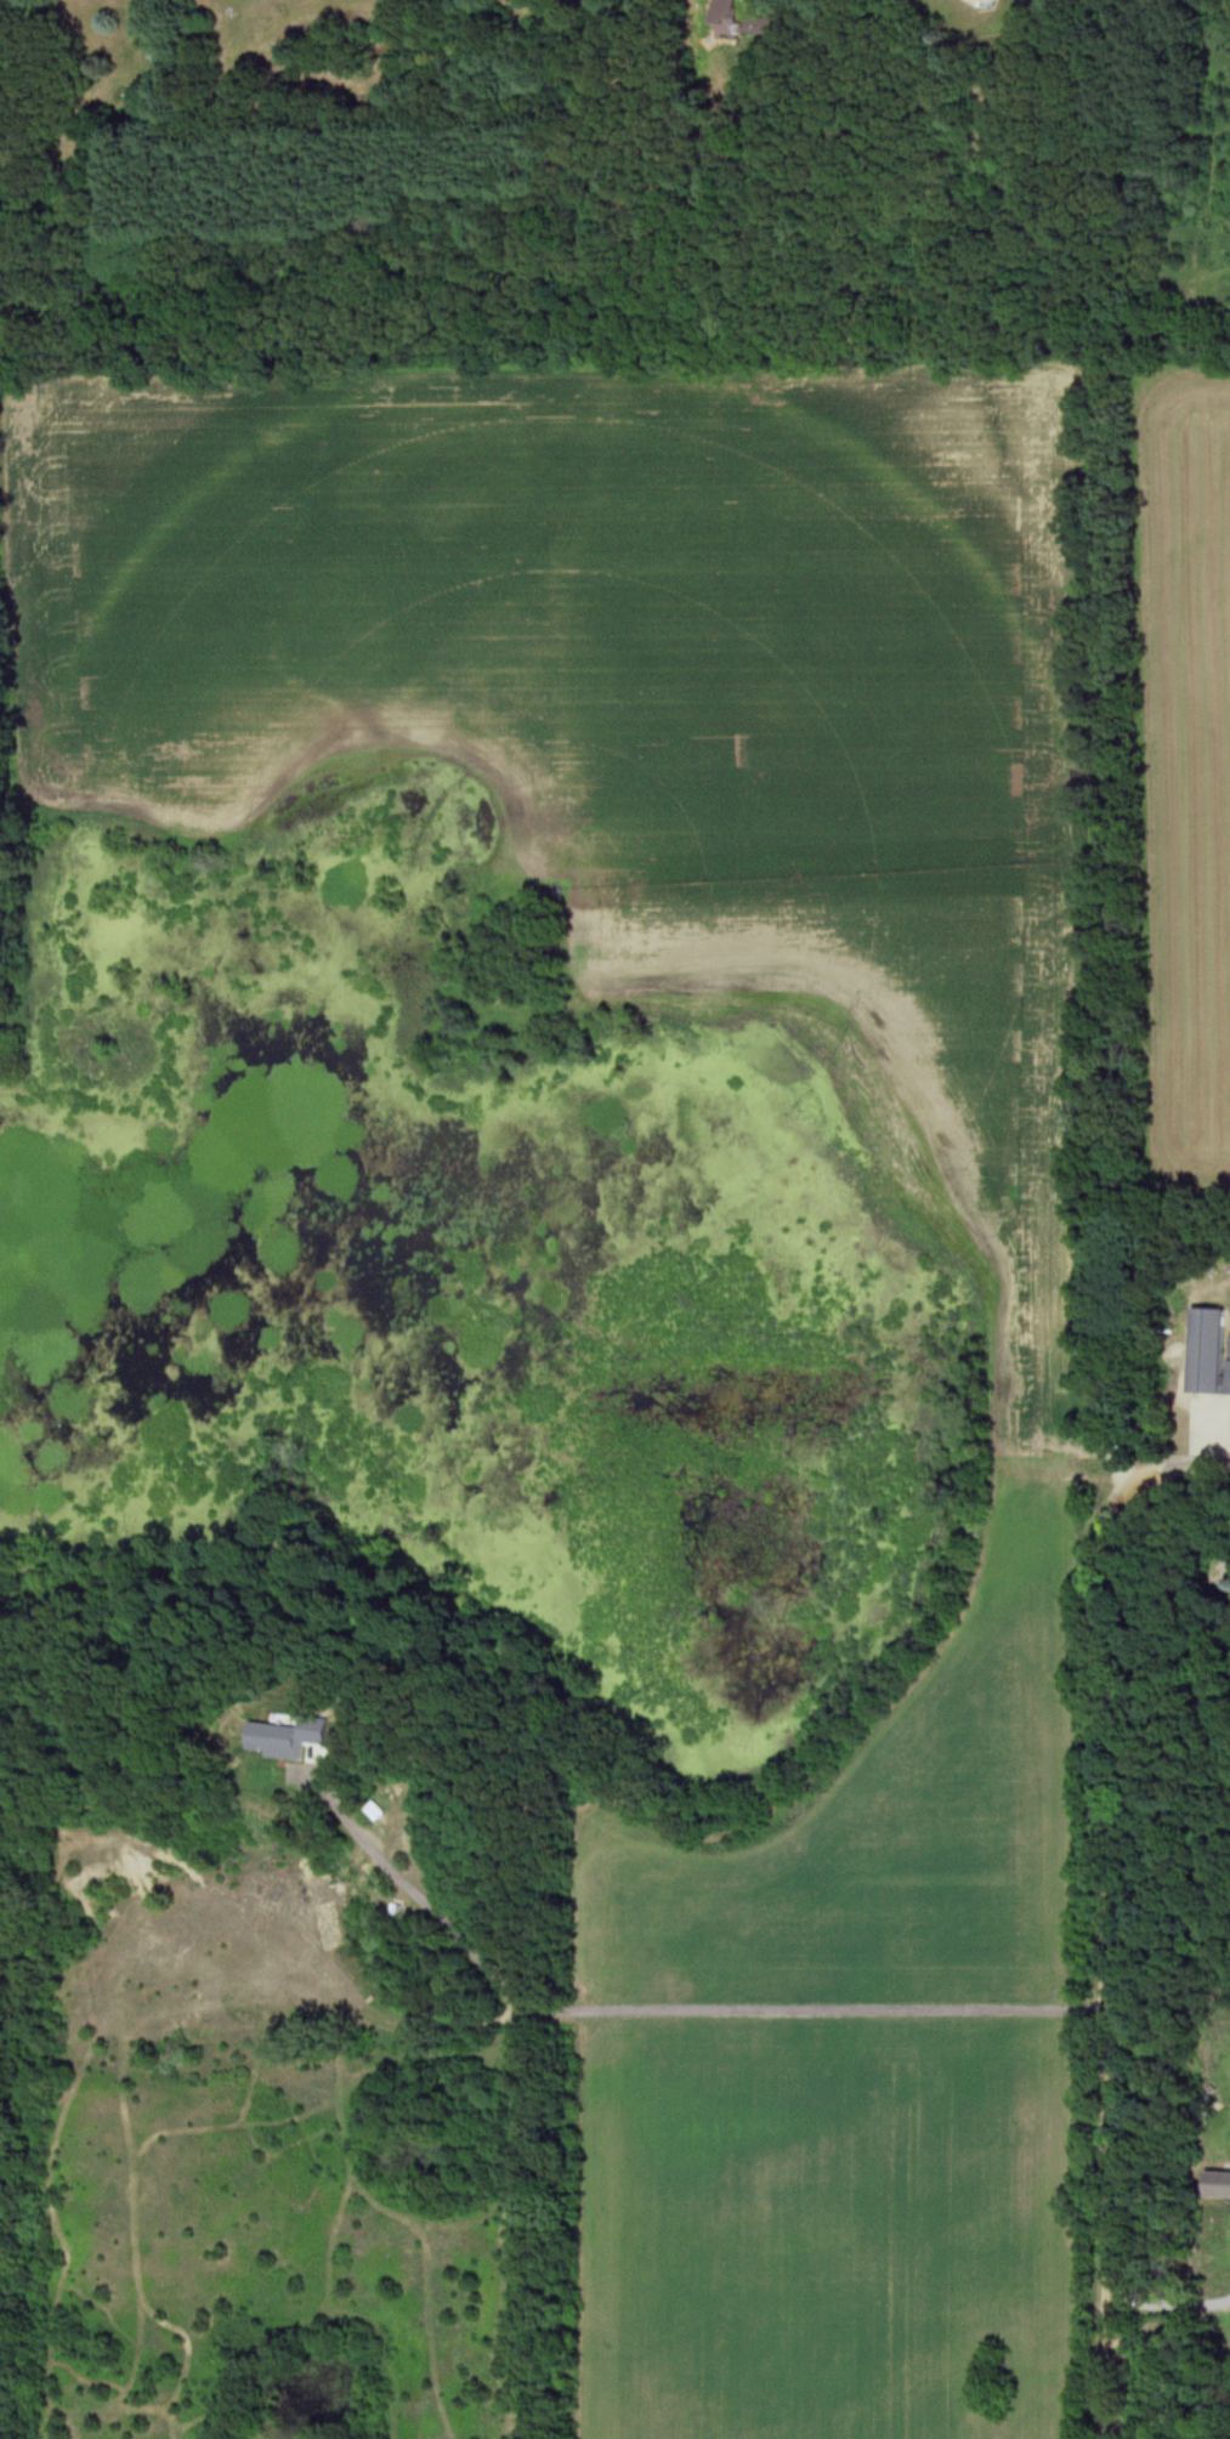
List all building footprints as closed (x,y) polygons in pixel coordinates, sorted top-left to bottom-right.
[(721,38),(775,39),(775,16),(741,15),(741,0),(722,0),(721,38)] [(1229,1395),(1229,1335),(1228,1335),(1228,1309),(1196,1309),(1194,1394),(1229,1395)] [(1208,2201),(1229,2202),(1229,2171),(1210,2170),(1208,2201)]
